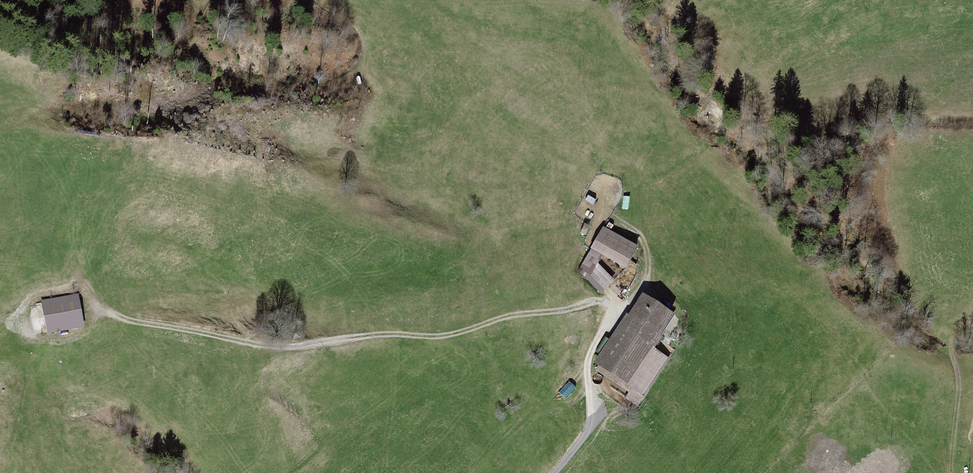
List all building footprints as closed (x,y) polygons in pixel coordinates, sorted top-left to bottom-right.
[(637,243),(602,226),(578,269),(601,294),(616,280),(598,262),(603,255),(627,266),(637,243)] [(623,382),(624,381),(640,393),(671,353),(653,339),(672,311),(642,290),(593,361),(623,382)] [(76,293),(39,300),(46,332),(82,325),(76,293)] [(570,379),(559,389),(565,396),(576,386),(570,379)]
